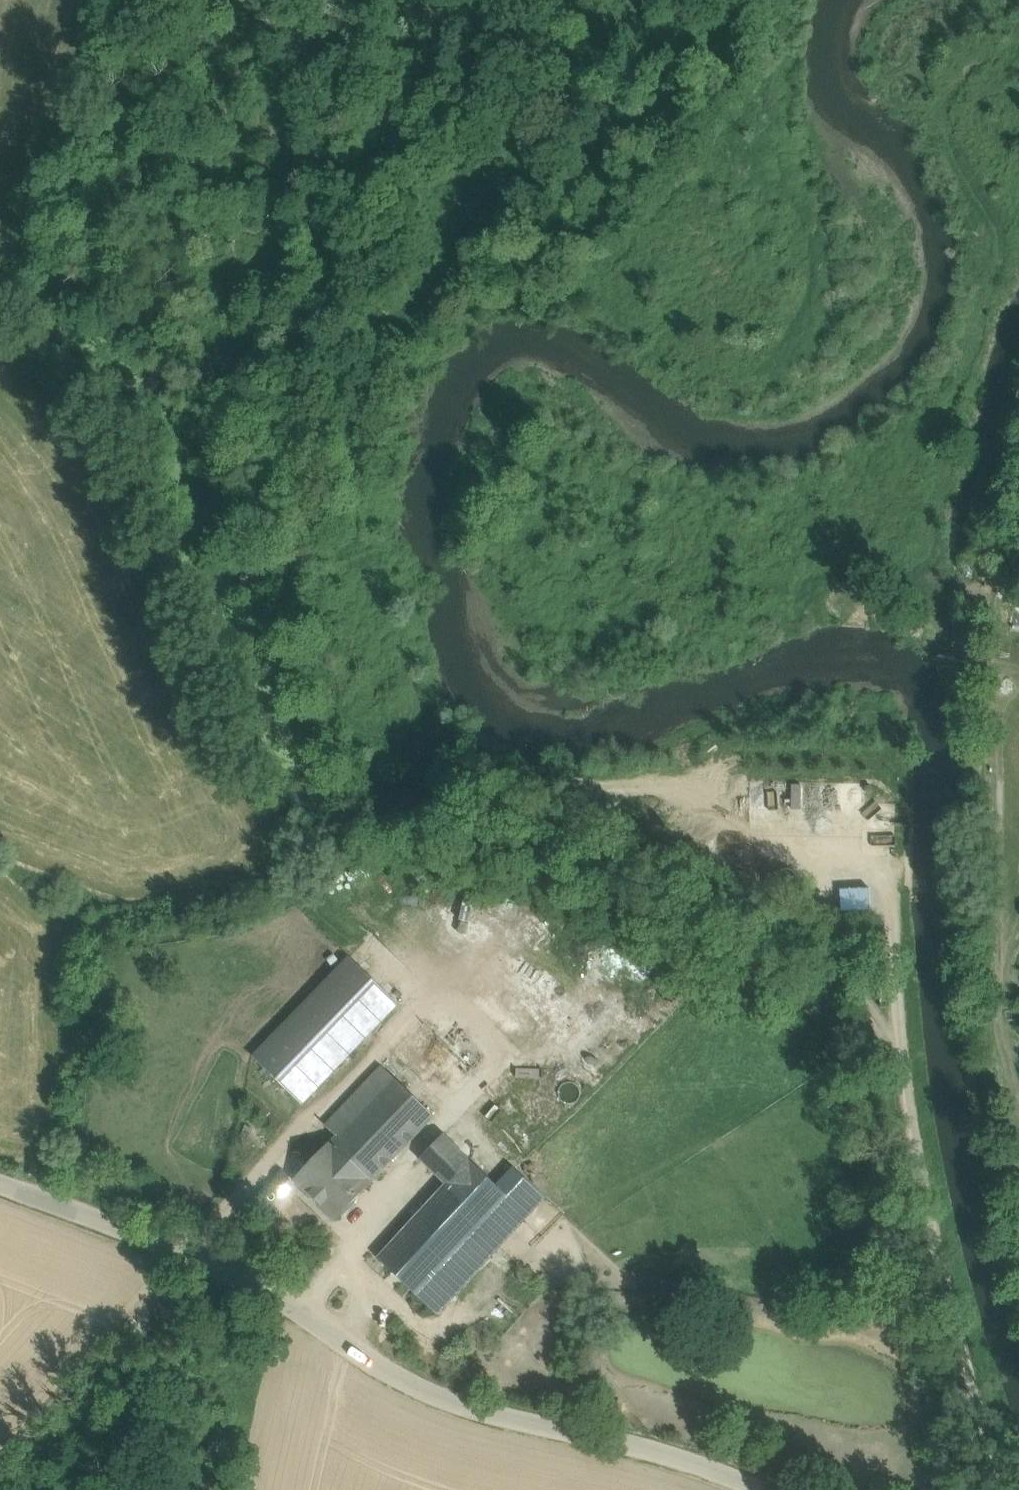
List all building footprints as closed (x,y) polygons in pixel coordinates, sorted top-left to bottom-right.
[(864,878),(843,884),(848,904),(869,899),(864,878)] [(349,959),(254,1057),(302,1103),(397,1005),(349,959)] [(572,976),(558,991),(565,997),(579,982),(572,976)] [(434,1118),(381,1067),(326,1126),(337,1137),(331,1144),(371,1183),(434,1118)] [(470,1160),(444,1135),(420,1159),(447,1185),(470,1160)] [(371,1183),(331,1144),(296,1180),(337,1219),(371,1183)] [(447,1185),(379,1259),(417,1296),(469,1239),(508,1197),(498,1187),(470,1160),(447,1185)] [(508,1197),(469,1239),(490,1258),(546,1198),(515,1169),(498,1187),(508,1197)] [(469,1239),(417,1296),(438,1315),(490,1258),(469,1239)]
